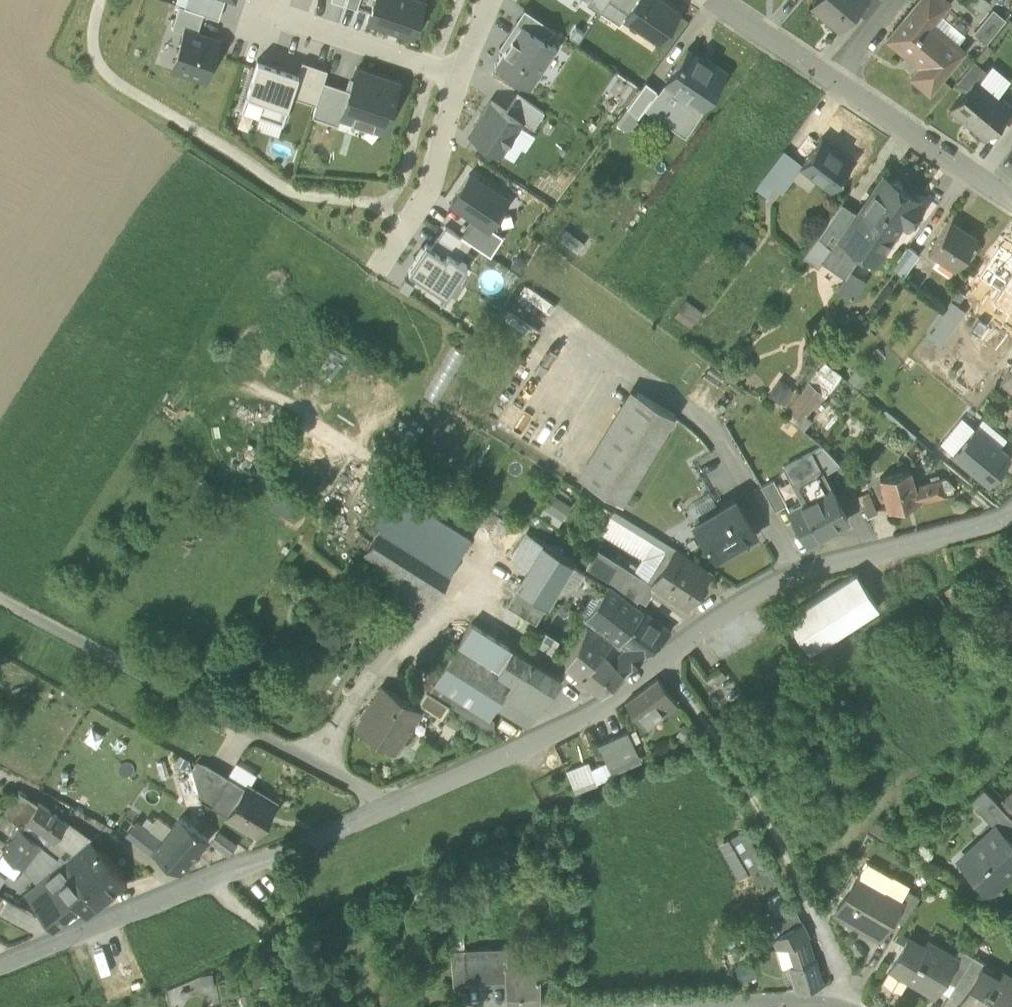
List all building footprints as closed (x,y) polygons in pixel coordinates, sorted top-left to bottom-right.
[(184,6),(203,12),(219,17),(224,0),(186,0),(184,6)] [(419,0),(374,0),(367,19),(413,34),(424,2),(419,0)] [(608,0),(589,0),(587,3),(600,12),(608,0)] [(600,12),(619,25),(624,17),(635,0),(608,0),(600,12)] [(658,0),(635,0),(624,17),(660,40),(678,13),(658,0)] [(840,28),(856,10),(856,9),(862,2),(860,2),(859,0),(817,0),(813,5),(840,28)] [(866,18),(881,0),(862,0),(860,2),(862,2),(856,9),(856,10),(866,18)] [(929,90),(963,48),(931,22),(948,0),(918,0),(887,38),(919,65),(911,75),(929,90)] [(180,4),(172,26),(185,30),(196,34),(203,12),(184,6),(180,4)] [(516,21),(520,23),(521,23),(546,39),(554,28),(524,8),(516,21)] [(974,30),(987,41),(1004,19),(992,9),(974,30)] [(516,21),(499,46),(503,49),(520,23),(516,21)] [(546,39),(521,23),(520,23),(503,49),(494,63),(530,86),(556,46),(546,39)] [(217,41),(196,34),(185,30),(173,64),(206,75),(217,41)] [(687,96),(701,106),(725,71),(711,61),(709,63),(687,49),(669,76),(691,90),(687,96)] [(297,71),(257,57),(241,107),(282,121),(291,94),(299,72),(297,71)] [(301,59),(297,71),(299,72),(291,94),(316,102),(324,80),(328,68),(301,59)] [(957,81),(966,88),(977,75),(979,77),(985,69),(974,60),(957,81)] [(399,81),(356,67),(349,88),(341,114),(342,114),(383,128),(399,81)] [(691,90),(669,76),(667,74),(657,90),(645,106),(684,133),(701,106),(687,96),(691,90)] [(1011,105),(979,77),(977,75),(966,88),(949,107),(985,137),(1011,105)] [(349,88),(324,80),(316,102),(312,114),(338,123),(342,114),(341,114),(349,88)] [(627,107),(638,115),(645,106),(657,90),(646,81),(626,107),(627,107)] [(517,92),(506,109),(521,119),(533,126),(543,110),(517,92)] [(506,109),(491,99),(468,133),(499,154),(521,119),(506,109)] [(627,130),(638,115),(627,107),(616,122),(627,130)] [(817,176),(832,187),(853,160),(837,148),(836,150),(820,138),(801,163),(801,164),(817,176)] [(762,177),(773,185),(793,157),(783,150),(762,177)] [(801,163),(793,157),(773,185),(774,186),(781,191),(792,176),(801,164),(801,163)] [(801,164),(792,176),(808,188),(817,176),(801,164)] [(507,198),(468,173),(451,200),(473,215),(489,225),(507,198)] [(853,209),(837,233),(862,250),(871,256),(879,244),(885,243),(902,218),(908,222),(921,203),(915,199),(916,198),(902,188),(902,187),(901,180),(895,176),(889,178),(888,179),(883,176),(859,212),(853,208),(853,209)] [(766,196),(774,186),(773,185),(762,177),(755,187),(766,196)] [(803,254),(817,264),(820,259),(837,233),(853,209),(841,201),(803,254)] [(556,217),(570,227),(576,218),(563,208),(556,217)] [(489,225),(473,215),(460,234),(470,241),(490,254),(502,235),(489,225)] [(931,247),(958,264),(976,238),(949,220),(931,247)] [(445,224),(436,236),(452,245),(448,251),(459,258),(470,241),(460,234),(445,224)] [(850,267),(862,250),(837,233),(820,259),(843,274),(844,275),(850,267)] [(436,236),(431,245),(444,254),(447,250),(448,251),(452,245),(436,236)] [(447,250),(444,254),(431,245),(425,242),(408,269),(446,294),(467,263),(459,258),(448,251),(447,250)] [(891,265),(903,274),(918,253),(907,244),(891,265)] [(1000,289),(1011,272),(1011,254),(999,246),(980,276),(1000,289)] [(866,279),(850,267),(844,275),(843,274),(835,286),(853,298),(866,279)] [(1000,289),(992,302),(1011,316),(1011,272),(1000,289)] [(686,298),(673,315),(690,327),(703,310),(686,298)] [(926,332),(941,343),(966,310),(951,298),(926,332)] [(449,343),(423,392),(437,400),(463,350),(449,343)] [(999,384),(1011,392),(1011,362),(999,384)] [(816,370),(807,381),(820,390),(825,394),(833,383),(816,370)] [(779,376),(767,393),(779,401),(780,399),(784,402),(794,389),(790,386),(791,384),(779,376)] [(814,398),(820,390),(807,381),(787,408),(802,419),(816,400),(814,398)] [(585,478),(638,391),(630,386),(577,473),(585,478)] [(585,478),(621,500),(674,413),(638,391),(585,478)] [(940,443),(953,453),(974,427),(961,417),(940,443)] [(982,418),(974,427),(999,448),(1007,438),(982,418)] [(953,453),(988,483),(1009,456),(999,448),(974,427),(953,453)] [(811,451),(823,473),(839,462),(823,445),(811,451)] [(784,466),(803,500),(830,486),(823,473),(811,451),(784,466)] [(880,477),(888,509),(919,501),(918,501),(944,494),(940,478),(914,485),(910,469),(880,477)] [(786,503),(773,478),(760,484),(774,508),(786,503)] [(365,495),(383,506),(393,490),(375,479),(365,495)] [(847,519),(830,486),(803,500),(788,508),(805,541),(847,519)] [(393,489),(393,490),(383,506),(375,519),(374,521),(380,525),(380,523),(404,538),(452,568),(470,537),(393,489)] [(553,493),(540,513),(558,525),(571,505),(553,493)] [(863,497),(872,517),(881,512),(872,493),(863,497)] [(697,526),(715,557),(741,541),(740,539),(754,531),(734,498),(718,507),(721,511),(697,526)] [(480,517),(483,512),(481,508),(477,505),(472,506),(470,511),(471,516),(476,518),(480,517)] [(694,521),(697,526),(721,511),(718,507),(694,521)] [(653,584),(676,550),(676,548),(613,510),(600,533),(641,558),(633,572),(640,576),(653,584)] [(368,554),(387,565),(404,538),(380,523),(380,525),(364,551),(368,554)] [(740,539),(741,541),(755,533),(754,531),(740,539)] [(512,557),(529,567),(532,562),(543,544),(526,534),(512,557)] [(452,568),(404,538),(387,565),(396,571),(435,594),(452,568)] [(571,561),(543,544),(532,562),(560,579),(570,563),(571,561)] [(585,568),(613,584),(624,566),(597,550),(585,568)] [(655,587),(685,606),(709,572),(676,550),(653,584),(652,585),(655,587)] [(354,577),(383,594),(396,571),(387,565),(368,554),(354,577)] [(557,584),(560,579),(532,562),(529,567),(518,586),(547,602),(557,584)] [(585,571),(570,563),(560,579),(557,584),(566,589),(579,582),(585,571)] [(613,584),(629,594),(640,576),(633,572),(624,566),(613,584)] [(435,594),(396,571),(383,594),(418,614),(435,594)] [(786,617),(809,652),(878,607),(856,572),(786,617)] [(645,603),(655,587),(652,585),(653,584),(640,576),(629,594),(636,601),(638,598),(645,603)] [(586,618),(618,642),(642,609),(608,584),(586,618)] [(506,603),(536,622),(547,602),(518,586),(518,585),(506,603)] [(624,646),(621,650),(611,660),(624,673),(671,630),(642,609),(618,642),(624,646)] [(458,645),(498,670),(511,648),(471,623),(458,644),(458,645)] [(602,692),(624,673),(611,660),(621,650),(612,639),(586,626),(565,663),(586,679),(602,692)] [(543,630),(534,644),(550,654),(559,640),(543,630)] [(489,715),(502,695),(512,679),(498,670),(458,645),(440,673),(435,681),(463,699),(489,715)] [(511,648),(498,670),(512,679),(502,695),(514,703),(508,713),(528,725),(560,677),(511,648)] [(426,689),(429,691),(435,681),(440,673),(432,668),(420,686),(426,689)] [(627,702),(644,725),(664,711),(674,704),(657,679),(627,702)] [(450,703),(457,708),(463,699),(435,681),(429,691),(450,703)] [(380,733),(398,744),(420,709),(383,685),(356,727),(376,740),(380,733)] [(418,702),(441,717),(450,703),(429,691),(426,689),(418,702)] [(463,699),(457,708),(494,731),(494,718),(489,715),(463,699)] [(380,733),(376,740),(394,751),(398,744),(380,733)] [(607,763),(613,775),(638,763),(624,734),(599,746),(607,763)] [(193,770),(199,792),(212,770),(213,767),(200,759),(193,770)] [(230,777),(247,787),(248,786),(250,787),(259,772),(240,760),(230,777)] [(596,782),(590,770),(587,762),(566,772),(575,792),(596,782)] [(596,782),(613,775),(607,763),(590,770),(596,782)] [(199,794),(214,803),(230,777),(213,767),(212,770),(199,792),(199,794)] [(214,803),(231,813),(247,787),(230,777),(214,803)] [(248,786),(247,787),(231,813),(229,816),(257,832),(275,802),(250,787),(248,786)] [(969,801),(977,810),(992,797),(984,788),(969,801)] [(22,827),(27,819),(35,808),(16,794),(4,811),(22,827)] [(1003,835),(1011,826),(1011,819),(992,797),(977,810),(993,827),(994,826),(1003,835)] [(38,803),(35,808),(27,819),(55,837),(66,824),(38,803)] [(152,851),(179,872),(208,839),(181,818),(161,842),(152,851)] [(22,827),(49,846),(55,837),(27,819),(22,827)] [(77,852),(89,842),(66,824),(55,837),(58,839),(68,846),(77,852)] [(129,837),(151,853),(152,851),(161,842),(138,826),(129,836),(129,837)] [(987,892),(1011,869),(1011,845),(1003,835),(994,826),(993,827),(970,849),(974,854),(962,865),(987,892)] [(3,852),(24,865),(40,844),(19,830),(9,844),(3,852)] [(747,831),(719,843),(737,881),(764,868),(747,831)] [(231,854),(237,843),(216,832),(210,843),(231,854)] [(48,850),(57,857),(68,846),(58,839),(48,850)] [(77,852),(64,862),(85,886),(71,897),(77,904),(86,916),(126,883),(89,842),(77,852)] [(54,923),(77,904),(71,897),(85,886),(64,862),(28,892),(54,923)] [(885,890),(892,878),(867,863),(859,876),(884,891),(885,890)] [(850,918),(881,937),(892,918),(902,901),(901,900),(885,890),(884,891),(859,876),(857,876),(835,913),(848,921),(850,918)] [(908,887),(892,878),(885,890),(901,900),(907,890),(908,887)] [(892,918),(904,924),(919,898),(907,890),(901,900),(902,901),(892,918)] [(2,910),(33,927),(38,917),(8,900),(5,905),(2,910)] [(802,924),(797,913),(766,928),(772,939),(775,937),(802,924)] [(796,994),(796,995),(799,994),(824,987),(816,962),(815,962),(808,940),(810,939),(802,924),(775,937),(780,949),(786,970),(788,969),(796,994)] [(907,939),(892,964),(910,974),(936,989),(944,975),(953,960),(951,959),(927,944),(924,949),(907,939)] [(944,975),(957,982),(974,954),(959,946),(951,959),(953,960),(944,975)] [(507,1006),(539,1006),(539,967),(507,967),(506,949),(463,950),(463,951),(465,986),(506,985),(507,1006)] [(450,951),(453,987),(465,986),(463,951),(450,951)] [(985,961),(974,954),(957,982),(956,985),(966,991),(979,970),(980,971),(985,961)] [(902,988),(910,974),(892,964),(884,978),(902,988)] [(967,1006),(1011,1006),(1011,976),(1009,974),(998,993),(977,981),(982,972),(980,971),(979,970),(966,991),(960,1003),(967,1006)]
